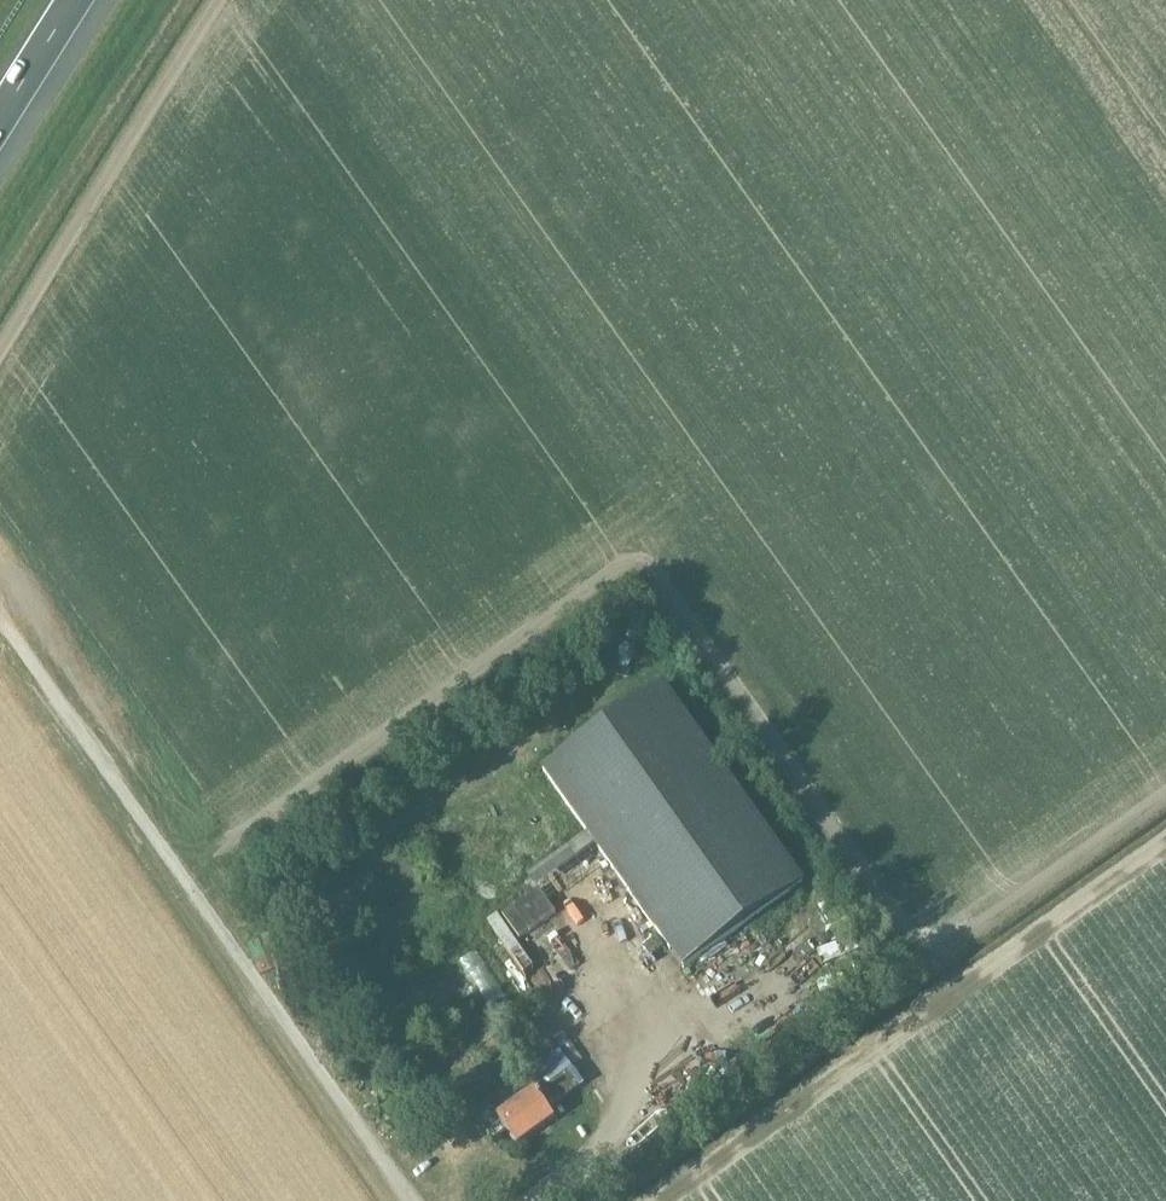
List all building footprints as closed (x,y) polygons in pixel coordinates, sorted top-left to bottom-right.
[(683,967),(801,883),(662,686),(543,770),(683,967)] [(519,900),(527,924),(562,912),(555,889),(519,900)] [(559,1100),(583,1083),(571,1067),(548,1085),(540,1074),(527,1083),(532,1090),(496,1117),(517,1145),(554,1118),(547,1109),(559,1100)]
